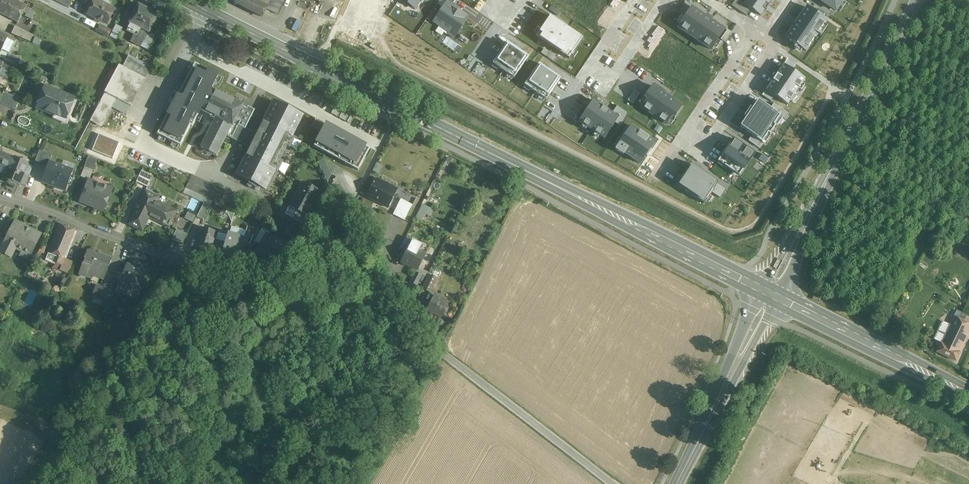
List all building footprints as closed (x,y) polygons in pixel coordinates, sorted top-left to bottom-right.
[(14,0),(0,0),(0,1),(3,2),(3,1),(9,4),(9,5),(8,6),(8,7),(11,8),(21,15),(22,14),(26,6),(14,0)] [(114,9),(96,0),(94,0),(87,14),(89,15),(107,24),(114,9)] [(263,17),(268,7),(260,3),(261,0),(229,0),(263,17)] [(260,3),(268,7),(267,10),(278,15),(285,0),(261,0),(260,3)] [(416,10),(423,0),(401,0),(416,10)] [(445,2),(432,23),(455,38),(469,16),(452,5),(455,0),(442,0),(445,2)] [(731,6),(746,16),(750,9),(761,16),(771,0),(746,0),(743,4),(737,0),(736,0),(731,6)] [(838,0),(813,0),(812,2),(836,17),(844,4),(842,3),(838,0)] [(5,16),(17,22),(21,15),(11,8),(8,7),(8,6),(9,5),(8,4),(4,2),(3,3),(0,1),(0,13),(5,16)] [(150,43),(151,42),(151,41),(154,35),(149,33),(159,15),(138,4),(129,23),(130,24),(127,31),(134,35),(131,42),(140,46),(144,39),(150,43)] [(691,7),(677,28),(711,51),(725,30),(712,21),(713,19),(706,14),(704,16),(691,7)] [(25,16),(26,17),(31,19),(34,12),(29,9),(25,16)] [(828,24),(805,9),(783,42),(805,57),(828,24)] [(551,23),(538,44),(571,65),(584,44),(551,23)] [(96,31),(105,36),(107,37),(111,31),(99,25),(96,31)] [(111,35),(111,37),(117,40),(123,29),(116,25),(111,35)] [(30,41),(32,36),(33,35),(32,35),(15,27),(14,27),(11,34),(29,42),(30,41)] [(507,45),(492,67),(516,83),(531,61),(507,45)] [(20,58),(13,55),(7,53),(4,59),(18,65),(20,58)] [(120,65),(92,120),(103,126),(116,101),(131,109),(153,68),(130,56),(124,67),(120,65)] [(5,59),(2,66),(1,67),(12,72),(15,64),(5,59)] [(200,110),(206,98),(210,89),(211,89),(218,75),(192,62),(155,135),(181,148),(200,110)] [(539,64),(525,85),(546,99),(560,78),(539,64)] [(782,66),(766,91),(787,105),(804,80),(782,66)] [(74,98),(47,87),(45,86),(36,108),(55,115),(57,111),(67,115),(74,98)] [(653,86),(644,99),(646,100),(640,108),(666,126),(672,118),(674,119),(683,106),(653,86)] [(241,105),(241,104),(235,101),(235,102),(234,101),(210,89),(210,90),(200,110),(216,118),(201,147),(215,154),(216,155),(217,155),(217,154),(217,153),(221,146),(223,143),(231,126),(232,126),(242,106),(241,105)] [(634,103),(639,92),(634,90),(629,101),(634,103)] [(19,99),(3,92),(0,100),(0,103),(15,110),(15,109),(20,99),(19,99)] [(593,101),(579,122),(604,139),(615,123),(620,126),(628,114),(617,106),(612,114),(593,101)] [(750,108),(744,117),(746,119),(740,129),(752,136),(749,141),(759,148),(768,134),(770,135),(776,126),(775,125),(780,116),(785,119),(789,114),(774,104),(771,109),(758,101),(753,110),(750,108)] [(274,102),(244,162),(243,162),(237,175),(265,189),(275,170),(278,171),(282,162),(280,161),(279,160),(287,146),(290,147),(292,142),(294,138),(291,137),(302,116),(274,102)] [(250,148),(255,139),(257,134),(245,128),(253,113),(242,108),(232,126),(231,127),(226,136),(250,148)] [(325,123),(315,143),(316,143),(314,147),(357,171),(369,149),(366,147),(366,146),(325,123)] [(629,124),(614,146),(640,164),(656,143),(629,124)] [(733,138),(717,162),(740,177),(755,154),(733,138)] [(52,155),(39,150),(35,161),(47,166),(48,162),(49,162),(52,155)] [(9,157),(0,153),(0,164),(10,168),(5,178),(19,184),(28,163),(14,157),(13,158),(9,157)] [(92,171),(97,160),(97,159),(88,155),(84,168),(92,171)] [(317,163),(328,178),(333,174),(323,159),(317,163)] [(73,171),(65,168),(64,168),(49,162),(41,182),(55,187),(56,187),(55,188),(56,188),(65,192),(73,171)] [(690,165),(676,185),(704,204),(718,183),(690,165)] [(148,187),(152,178),(152,177),(153,176),(141,171),(136,182),(148,187)] [(20,184),(21,184),(25,186),(29,176),(23,174),(19,183),(20,184)] [(220,204),(225,193),(225,192),(226,192),(226,191),(192,176),(191,176),(191,177),(186,188),(187,188),(220,204)] [(376,179),(371,189),(367,197),(388,207),(396,189),(376,179)] [(103,211),(110,195),(112,190),(106,187),(106,185),(105,185),(105,186),(105,187),(104,186),(103,190),(102,190),(97,187),(98,184),(88,180),(81,198),(96,204),(94,208),(103,211)] [(285,214),(290,217),(291,217),(303,223),(307,216),(321,192),(303,182),(285,214)] [(397,206),(403,192),(396,189),(390,203),(397,206)] [(145,191),(138,205),(138,206),(129,224),(142,230),(149,216),(169,226),(176,211),(156,202),(156,201),(158,198),(145,191)] [(411,207),(406,205),(406,204),(400,201),(393,215),(405,220),(411,207)] [(426,213),(431,216),(434,209),(423,204),(416,218),(422,221),(426,213)] [(203,220),(204,218),(209,209),(203,206),(202,206),(202,207),(197,217),(203,220)] [(188,213),(185,219),(193,222),(195,216),(188,213)] [(0,252),(9,256),(10,257),(10,256),(14,249),(15,248),(22,252),(23,252),(21,255),(28,259),(40,235),(15,222),(15,223),(0,252)] [(65,259),(73,240),(73,239),(76,233),(59,226),(59,227),(49,252),(49,253),(65,259)] [(308,229),(306,228),(303,226),(295,240),(300,243),(301,243),(308,229)] [(222,255),(225,245),(226,244),(225,244),(214,241),(216,233),(200,228),(195,247),(222,255)] [(182,245),(184,241),(187,235),(177,229),(171,240),(182,245)] [(291,249),(286,245),(285,245),(266,234),(256,252),(281,266),(291,249)] [(412,242),(407,251),(407,252),(402,261),(402,262),(417,270),(425,254),(418,250),(420,246),(412,242)] [(297,249),(295,248),(295,247),(292,246),(291,248),(292,249),(286,259),(291,261),(298,249),(297,249)] [(103,280),(105,277),(111,259),(88,251),(79,275),(80,275),(81,273),(86,274),(85,277),(86,278),(92,280),(93,277),(103,281),(103,280)] [(70,261),(63,258),(62,258),(59,257),(57,264),(62,266),(60,271),(66,273),(71,262),(70,261)] [(127,265),(124,273),(117,293),(136,299),(146,272),(145,272),(127,265)] [(420,272),(419,272),(419,273),(414,283),(415,284),(420,287),(421,285),(427,273),(421,270),(420,270),(420,272)] [(423,288),(427,290),(428,290),(430,291),(437,278),(430,275),(423,288)] [(102,300),(103,300),(106,290),(96,286),(92,297),(93,297),(102,300)] [(106,290),(104,296),(104,297),(103,300),(109,303),(112,292),(106,290)] [(442,317),(449,303),(434,296),(427,310),(442,317)] [(963,312),(958,310),(955,317),(968,324),(968,301),(963,312)] [(942,354),(956,361),(968,334),(968,324),(955,318),(938,352),(942,354)] [(76,346),(72,344),(69,343),(65,351),(71,354),(72,354),(76,346)]
